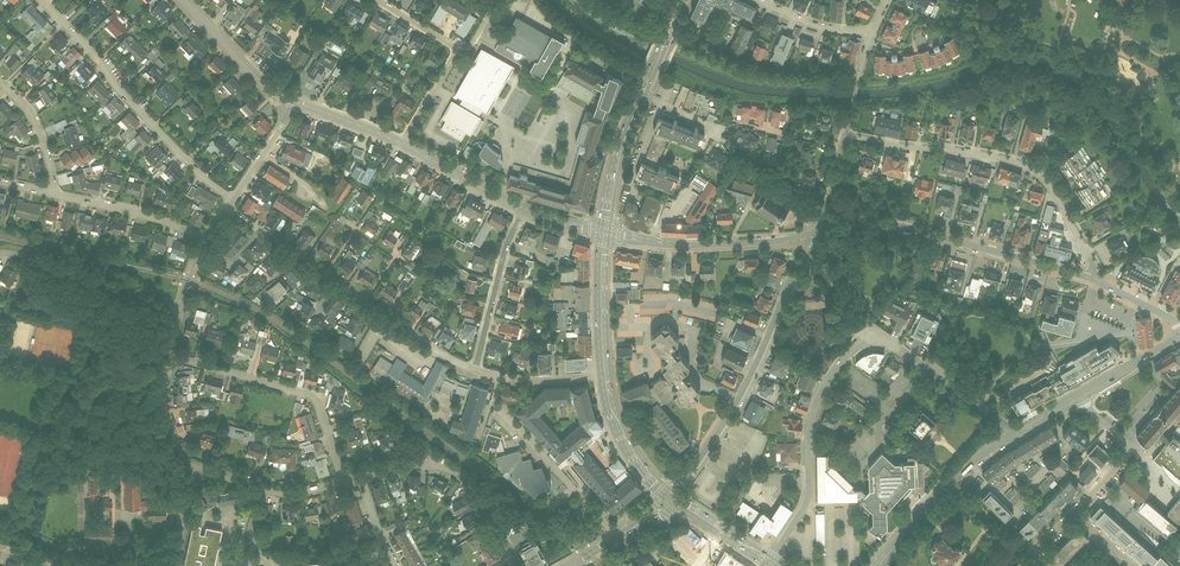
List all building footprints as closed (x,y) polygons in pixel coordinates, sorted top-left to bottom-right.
[(98,21),(108,10),(98,0),(94,0),(86,9),(98,21)] [(163,0),(161,0),(150,10),(161,21),(173,10),(163,0)] [(323,5),(335,12),(343,0),(327,0),(323,5)] [(434,0),(418,0),(416,3),(429,10),(434,0)] [(466,35),(477,15),(472,12),(474,8),(460,0),(443,0),(433,18),(440,22),(449,8),(461,15),(458,20),(461,22),(457,29),(466,35)] [(641,0),(632,0),(626,13),(641,20),(649,3),(641,0)] [(753,20),(759,6),(744,0),(700,0),(694,14),(705,19),(704,21),(714,25),(718,14),(714,13),(717,5),(753,20)] [(793,6),(804,11),(809,0),(796,0),(793,6)] [(831,18),(842,20),(844,0),(833,0),(831,18)] [(930,13),(936,1),(934,0),(903,0),(930,13)] [(66,18),(78,6),(73,1),(61,13),(66,18)] [(358,20),(364,10),(350,1),(343,11),(358,20)] [(816,1),(812,14),(822,17),(826,4),(816,1)] [(36,44),(54,26),(35,8),(37,6),(32,2),(21,13),(34,26),(26,34),(36,44)] [(861,15),(867,18),(872,8),(860,2),(854,13),(860,16),(861,15)] [(232,6),(224,19),(226,20),(223,25),(229,29),(232,24),(235,26),(244,13),(232,6)] [(887,23),(882,34),(895,40),(900,29),(902,24),(903,24),(908,13),(895,7),(890,18),(894,21),(892,26),(887,23)] [(106,25),(116,35),(127,25),(117,15),(118,14),(114,10),(108,16),(112,19),(106,25)] [(249,19),(244,27),(255,34),(260,26),(256,24),(263,13),(257,10),(250,20),(249,19)] [(383,30),(390,19),(376,10),(369,22),(383,30)] [(515,15),(496,49),(528,67),(533,57),(537,59),(550,35),(515,15)] [(765,15),(759,29),(771,33),(772,32),(776,33),(780,25),(776,23),(777,20),(765,15)] [(208,48),(179,17),(175,20),(174,19),(168,25),(178,36),(180,34),(186,40),(181,44),(189,53),(192,50),(198,57),(208,48)] [(399,45),(410,27),(399,21),(388,38),(399,45)] [(739,24),(728,49),(741,54),(751,30),(739,24)] [(792,33),(798,35),(801,28),(795,26),(792,33)] [(793,36),(781,31),(770,59),(782,64),(793,36)] [(57,51),(68,39),(61,32),(50,43),(57,51)] [(136,61),(148,50),(130,32),(119,43),(124,48),(127,45),(136,54),(132,57),(136,61)] [(421,49),(426,37),(415,32),(409,43),(421,49)] [(533,57),(528,67),(542,74),(558,45),(560,46),(564,38),(552,32),(550,35),(537,59),(533,57)] [(270,50),(280,57),(289,42),(279,36),(277,39),(267,33),(262,40),(272,47),(270,50)] [(894,68),(905,67),(914,66),(915,67),(922,66),(921,63),(932,60),(934,62),(943,59),(952,54),(951,52),(960,47),(953,33),(944,38),(946,43),(940,45),(938,41),(933,44),(935,48),(929,50),(928,45),(916,49),(918,52),(913,53),(912,49),(903,50),(903,56),(897,56),(896,52),(890,52),(890,56),(884,56),(885,51),(874,51),(873,67),(884,68),(894,68)] [(811,46),(813,39),(801,35),(800,38),(798,37),(794,45),(794,47),(798,48),(796,52),(810,57),(813,47),(811,46)] [(840,46),(839,53),(846,54),(844,65),(855,67),(860,40),(850,38),(848,48),(840,46)] [(1082,40),(1070,43),(1075,57),(1088,50),(1082,40)] [(6,62),(14,69),(24,57),(19,53),(23,49),(16,43),(7,53),(10,56),(6,62)] [(755,43),(751,54),(761,58),(765,47),(755,43)] [(69,65),(81,52),(73,45),(61,58),(69,65)] [(307,53),(297,47),(288,61),(298,68),(307,53)] [(819,47),(816,58),(828,61),(831,50),(819,47)] [(462,100),(482,111),(487,114),(514,67),(481,49),(454,95),(462,100)] [(316,58),(307,74),(321,82),(326,73),(322,70),(326,62),(332,66),(337,58),(322,50),(318,59),(316,58)] [(431,51),(424,62),(435,69),(442,57),(431,51)] [(157,81),(165,72),(161,67),(165,63),(156,53),(150,59),(154,63),(147,70),(157,81)] [(226,64),(217,54),(209,62),(219,71),(226,64)] [(510,174),(507,186),(529,193),(529,196),(568,207),(570,203),(586,208),(603,152),(596,150),(597,146),(595,146),(605,114),(603,113),(605,107),(608,108),(622,81),(606,75),(572,59),(564,74),(558,84),(574,92),(570,99),(587,107),(575,144),(583,147),(569,192),(510,174)] [(88,79),(96,71),(85,60),(77,68),(88,79)] [(29,78),(33,83),(45,73),(39,66),(37,68),(32,63),(21,74),(26,80),(29,78)] [(341,72),(335,83),(349,92),(355,81),(341,72)] [(372,72),(365,85),(384,95),(391,82),(372,72)] [(247,89),(232,74),(224,82),(221,80),(216,85),(222,90),(225,88),(236,99),(247,89)] [(100,101),(110,90),(99,78),(88,89),(100,101)] [(169,102),(180,92),(168,80),(157,90),(169,102)] [(56,95),(48,84),(39,90),(47,102),(56,95)] [(696,93),(693,104),(701,106),(699,113),(708,116),(707,119),(713,121),(715,115),(712,114),(714,108),(708,106),(709,104),(707,103),(708,99),(703,98),(704,95),(696,93)] [(192,116),(201,108),(188,94),(182,99),(187,104),(184,107),(192,116)] [(416,101),(403,94),(389,118),(402,125),(405,120),(398,116),(402,107),(410,112),(416,101)] [(114,118),(126,106),(115,95),(105,105),(111,111),(109,113),(114,118)] [(259,104),(251,96),(242,105),(250,113),(259,104)] [(14,111),(4,99),(0,103),(0,119),(2,121),(14,111)] [(441,129),(461,140),(465,133),(470,135),(480,117),(478,117),(482,111),(462,100),(459,105),(452,101),(441,119),(445,121),(441,129)] [(738,108),(737,113),(742,114),(741,121),(748,122),(749,118),(756,119),(755,124),(763,125),(766,110),(756,108),(755,111),(750,110),(750,107),(742,106),(742,108),(738,108)] [(1012,135),(1016,136),(1021,113),(1013,111),(1014,109),(1006,107),(1005,112),(1006,112),(1002,133),(1005,133),(1004,138),(1011,139),(1012,135)] [(140,122),(129,111),(121,119),(128,126),(120,134),(126,140),(137,130),(134,128),(140,122)] [(780,112),(771,112),(769,127),(779,127),(780,112)] [(273,123),(262,113),(253,122),(264,132),(273,123)] [(874,130),(898,135),(902,117),(896,116),(896,118),(877,114),(874,130)] [(817,115),(816,129),(829,130),(830,116),(817,115)] [(29,130),(20,117),(4,127),(9,135),(15,132),(18,137),(29,130)] [(944,139),(944,137),(951,138),(951,133),(953,133),(954,127),(952,127),(952,124),(955,125),(956,118),(950,118),(949,124),(941,123),(940,128),(937,127),(937,134),(940,134),(940,136),(940,138),(944,139)] [(54,128),(67,124),(66,119),(52,124),(54,128)] [(642,160),(636,174),(674,188),(679,175),(665,170),(666,167),(658,164),(669,137),(698,148),(703,136),(659,119),(654,131),(660,134),(649,163),(642,160)] [(308,122),(298,120),(294,135),(304,137),(308,122)] [(963,121),(960,140),(971,142),(972,138),(973,138),(974,133),(973,133),(974,123),(963,121)] [(1027,123),(1025,131),(1036,134),(1045,136),(1045,135),(1055,138),(1057,131),(1051,129),(1052,126),(1044,124),(1044,126),(1038,125),(1038,126),(1027,123)] [(65,143),(80,140),(77,124),(65,127),(66,132),(63,133),(65,143)] [(316,135),(329,139),(332,129),(319,125),(316,135)] [(907,125),(906,135),(917,136),(917,132),(919,132),(919,134),(924,135),(924,126),(919,126),(907,125)] [(984,125),(982,137),(988,138),(987,142),(992,143),(993,139),(994,139),(996,127),(984,125)] [(760,140),(748,132),(747,133),(739,127),(725,146),(735,153),(741,145),(751,152),(760,140)] [(136,154),(153,138),(144,128),(134,137),(138,141),(131,148),(136,154)] [(1020,147),(1023,148),(1022,150),(1027,152),(1028,150),(1031,151),(1032,145),(1039,147),(1041,142),(1034,140),(1036,134),(1025,131),(1020,147)] [(225,154),(233,145),(221,134),(213,142),(225,154)] [(350,147),(353,138),(341,135),(339,143),(350,147)] [(776,139),(768,137),(766,152),(775,153),(776,150),(783,151),(784,143),(776,142),(776,139)] [(475,144),(477,146),(479,148),(477,151),(481,155),(480,156),(480,159),(482,162),(485,164),(488,164),(491,163),(492,162),(496,164),(500,168),(502,168),(504,165),(504,162),(504,160),(502,158),(501,158),(497,155),(498,152),(498,148),(496,146),(495,145),(492,144),(490,144),(488,146),(485,141),(482,141),(481,141),(477,142),(475,144)] [(287,143),(281,156),(299,164),(305,151),(287,143)] [(145,156),(156,167),(168,155),(158,144),(145,156)] [(371,154),(383,158),(386,148),(375,144),(371,154)] [(66,150),(59,157),(70,168),(76,162),(79,165),(85,159),(88,162),(94,155),(84,145),(79,151),(76,148),(70,154),(66,150)] [(461,155),(468,159),(474,149),(467,145),(461,155)] [(813,148),(800,145),(797,155),(799,155),(798,159),(809,162),(811,155),(815,155),(816,150),(812,149),(813,148)] [(364,150),(354,147),(352,153),(362,157),(364,150)] [(720,170),(728,156),(714,147),(705,162),(720,170)] [(4,148),(1,162),(16,164),(19,150),(4,148)] [(248,158),(237,150),(230,160),(241,168),(248,158)] [(1077,150),(1058,162),(1067,177),(1071,174),(1080,189),(1076,191),(1085,207),(1105,195),(1096,180),(1099,178),(1090,163),(1086,165),(1077,150)] [(41,168),(36,151),(25,154),(29,171),(41,168)] [(885,153),(880,170),(902,176),(906,159),(885,153)] [(861,157),(858,168),(872,171),(875,160),(861,157)] [(943,157),(939,173),(942,174),(943,171),(962,176),(961,179),(965,180),(967,171),(963,170),(965,163),(943,157)] [(396,162),(390,158),(380,178),(386,181),(396,162)] [(410,163),(403,159),(398,168),(405,172),(410,163)] [(175,183),(184,173),(180,169),(181,168),(174,161),(164,171),(175,183)] [(967,179),(987,185),(991,169),(971,163),(967,179)] [(270,166),(264,176),(284,188),(290,178),(270,166)] [(375,169),(368,167),(366,171),(363,169),(356,166),(351,175),(367,184),(375,169)] [(998,167),(994,180),(1016,187),(1016,190),(1021,191),(1024,183),(1019,181),(1021,174),(998,167)] [(430,175),(420,170),(415,181),(425,186),(430,175)] [(99,186),(119,190),(122,174),(107,171),(106,177),(102,176),(100,183),(99,186)] [(814,185),(816,176),(813,175),(814,173),(806,172),(805,173),(797,171),(795,183),(800,184),(799,189),(808,194),(811,190),(812,190),(813,190),(814,190),(815,189),(816,187),(815,186),(815,185),(814,185)] [(99,186),(100,183),(86,179),(84,172),(73,174),(76,189),(97,194),(99,186)] [(691,182),(702,190),(708,181),(696,173),(691,182)] [(352,184),(342,178),(330,197),(340,203),(352,184)] [(934,183),(916,178),(912,191),(930,196),(934,183)] [(129,179),(125,192),(140,195),(143,183),(129,179)] [(446,184),(438,180),(433,190),(441,194),(446,184)] [(751,194),(754,185),(735,180),(732,189),(727,187),(727,188),(729,189),(727,194),(736,196),(737,201),(746,201),(745,198),(749,199),(750,195),(752,195),(752,194),(751,194)] [(266,198),(271,189),(258,181),(251,192),(257,195),(258,194),(266,198)] [(700,235),(700,221),(720,190),(709,183),(686,216),(686,222),(660,222),(660,235),(700,235)] [(1027,199),(1038,203),(1042,192),(1030,188),(1032,184),(1027,183),(1025,189),(1030,190),(1027,199)] [(961,194),(963,187),(954,184),(952,192),(961,194)] [(200,204),(210,210),(218,197),(198,185),(196,188),(192,185),(186,194),(192,198),(193,196),(202,201),(200,204)] [(459,191),(452,188),(445,201),(453,205),(459,191)] [(176,195),(158,190),(154,203),(172,208),(176,195)] [(371,196),(363,190),(356,201),(364,206),(371,196)] [(768,191),(755,208),(778,224),(790,208),(768,191)] [(11,197),(6,195),(6,194),(0,192),(0,212),(6,214),(11,197)] [(631,223),(631,225),(650,230),(653,220),(656,221),(664,199),(648,192),(641,211),(637,210),(639,207),(635,205),(636,203),(628,200),(623,214),(626,217),(625,221),(631,223)] [(425,193),(418,209),(422,210),(429,195),(425,193)] [(938,194),(934,208),(952,213),(955,199),(938,194)] [(273,203),(298,218),(303,210),(278,195),(273,203)] [(255,203),(247,197),(240,207),(249,212),(255,203)] [(472,214),(478,217),(484,206),(468,197),(455,222),(465,227),(472,214)] [(41,203),(18,198),(15,214),(38,219),(41,203)] [(960,201),(955,219),(975,225),(978,212),(970,210),(971,204),(960,201)] [(59,205),(47,203),(45,216),(57,219),(59,205)] [(269,210),(260,205),(258,209),(260,211),(257,217),(263,221),(269,210)] [(323,217),(326,213),(314,206),(312,210),(316,212),(316,213),(323,217)] [(200,226),(206,214),(195,208),(188,220),(200,226)] [(1092,220),(1099,231),(1110,224),(1111,224),(1107,218),(1114,214),(1110,208),(1103,212),(1104,213),(1092,220)] [(64,209),(61,227),(70,229),(74,212),(64,209)] [(111,218),(78,211),(76,222),(80,222),(79,226),(105,232),(107,226),(109,226),(111,218)] [(732,211),(716,211),(717,222),(732,222),(732,211)] [(492,212),(487,223),(501,230),(507,219),(492,212)] [(281,218),(274,213),(267,223),(274,228),(281,218)] [(1017,226),(1014,225),(1009,242),(1025,246),(1030,230),(1024,228),(1026,219),(1019,217),(1017,226)] [(116,219),(113,231),(125,234),(146,239),(149,227),(134,223),(134,226),(127,224),(127,221),(116,219)] [(364,227),(373,234),(379,226),(369,220),(364,227)] [(1005,226),(992,223),(988,237),(1002,241),(1005,226)] [(1033,252),(1042,254),(1042,253),(1048,227),(1042,225),(1041,229),(1039,229),(1034,251),(1033,252)] [(520,240),(535,246),(541,233),(526,226),(520,240)] [(228,237),(239,245),(247,236),(237,227),(228,237)] [(1042,253),(1070,259),(1073,248),(1059,245),(1063,230),(1048,227),(1042,253)] [(1122,235),(1106,244),(1113,255),(1134,243),(1130,236),(1131,236),(1126,227),(1119,230),(1122,235)] [(311,234),(303,229),(295,242),(303,247),(311,234)] [(156,231),(151,246),(164,251),(167,244),(169,245),(173,235),(168,233),(168,235),(156,231)] [(395,238),(386,233),(382,241),(391,246),(395,238)] [(173,235),(169,245),(173,246),(170,255),(184,260),(190,243),(177,239),(177,236),(173,235)] [(544,245),(557,250),(560,239),(547,235),(544,245)] [(220,246),(230,255),(239,245),(228,237),(220,246)] [(256,239),(248,250),(260,258),(266,251),(268,253),(272,248),(263,242),(262,244),(256,239)] [(412,239),(402,254),(411,259),(420,245),(412,239)] [(454,245),(464,250),(467,245),(457,239),(454,245)] [(587,262),(587,245),(573,241),(570,251),(576,253),(576,262),(587,262)] [(317,249),(327,256),(332,249),(322,242),(317,249)] [(273,251),(262,263),(272,272),(283,260),(273,251)] [(619,251),(617,264),(641,267),(642,253),(619,251)] [(941,266),(944,255),(932,251),(929,262),(941,266)] [(1128,260),(1122,272),(1154,288),(1160,276),(1157,275),(1158,272),(1159,267),(1158,264),(1157,260),(1155,257),(1151,255),(1146,253),(1142,254),(1139,255),(1136,256),(1133,259),(1132,262),(1128,260)] [(488,258),(474,254),(471,266),(486,269),(488,258)] [(774,254),(769,270),(771,270),(766,284),(777,288),(782,274),(780,274),(781,270),(784,271),(786,265),(783,265),(785,258),(774,254)] [(921,277),(925,256),(912,254),(908,279),(915,280),(916,276),(921,277)] [(363,270),(369,260),(362,255),(355,264),(363,270)] [(214,256),(208,268),(214,271),(220,259),(214,256)] [(554,267),(553,285),(560,285),(560,267),(559,267),(559,260),(553,260),(553,256),(546,256),(546,266),(554,267)] [(744,256),(744,268),(758,268),(758,256),(744,256)] [(340,264),(350,271),(355,264),(345,257),(340,264)] [(220,259),(214,271),(220,273),(226,262),(220,259)] [(647,259),(646,273),(661,274),(661,260),(647,259)] [(967,263),(952,259),(945,286),(960,290),(967,263)] [(670,263),(670,272),(677,273),(677,276),(684,277),(684,273),(685,260),(673,260),(673,263),(670,263)] [(248,269),(240,261),(228,275),(231,279),(233,277),(238,281),(248,269)] [(0,266),(0,278),(6,282),(13,269),(1,263),(0,266)] [(516,264),(514,275),(525,278),(527,266),(516,264)] [(699,264),(700,280),(705,280),(705,276),(715,275),(714,264),(699,264)] [(292,268),(283,276),(295,289),(299,285),(296,281),(300,277),(292,268)] [(1161,296),(1174,302),(1179,288),(1179,271),(1174,268),(1161,296)] [(257,269),(245,283),(255,291),(259,286),(261,287),(268,279),(257,269)] [(358,277),(369,284),(374,277),(364,269),(358,277)] [(417,276),(409,270),(395,290),(397,292),(403,296),(417,276)] [(984,279),(984,280),(993,283),(993,284),(997,286),(998,284),(999,284),(999,283),(1001,283),(1002,277),(1001,276),(1001,275),(986,271),(984,279)] [(972,277),(970,285),(968,292),(968,294),(974,295),(973,298),(974,299),(974,300),(975,300),(975,299),(977,299),(977,300),(981,285),(982,286),(984,280),(984,279),(980,278),(979,279),(972,277)] [(279,278),(267,290),(275,299),(288,288),(279,278)] [(476,280),(467,278),(464,291),(473,293),(476,280)] [(1009,278),(1005,292),(1018,296),(1022,281),(1015,279),(1009,278)] [(313,279),(304,289),(311,296),(312,295),(318,300),(326,290),(313,279)] [(378,292),(392,300),(397,292),(395,290),(384,283),(378,292)] [(510,297),(521,300),(524,287),(513,284),(510,297)] [(1037,299),(1040,287),(1028,284),(1025,296),(1037,299)] [(588,285),(576,285),(577,309),(589,309),(588,285)] [(615,291),(615,302),(627,302),(627,298),(638,298),(638,285),(630,285),(630,289),(626,289),(626,291),(615,291)] [(299,300),(301,295),(289,291),(288,296),(299,300)] [(1055,296),(1043,294),(1039,310),(1051,313),(1055,296)] [(346,306),(336,295),(330,301),(340,312),(346,306)] [(755,299),(752,306),(767,312),(772,300),(761,295),(758,301),(755,299)] [(1066,296),(1063,309),(1067,310),(1065,317),(1059,315),(1057,323),(1041,319),(1039,327),(1070,335),(1074,319),(1071,318),(1072,311),(1076,312),(1079,299),(1066,296)] [(888,297),(882,311),(898,318),(893,328),(900,331),(911,307),(888,297)] [(314,306),(302,299),(294,311),(305,319),(314,306)] [(340,312),(330,301),(324,307),(334,318),(340,312)] [(462,302),(459,312),(473,316),(475,305),(462,302)] [(507,303),(505,312),(516,315),(518,306),(507,303)] [(412,305),(407,312),(418,319),(422,311),(412,305)] [(189,319),(184,334),(195,337),(199,323),(203,324),(207,312),(197,309),(194,320),(189,319)] [(351,318),(363,324),(367,315),(356,309),(351,318)] [(574,317),(574,327),(576,327),(576,331),(580,331),(580,333),(591,332),(590,309),(576,310),(576,317),(574,317)] [(749,312),(745,322),(759,327),(763,317),(749,312)] [(920,312),(911,333),(930,341),(939,320),(920,312)] [(318,313),(308,323),(321,336),(331,326),(318,313)] [(709,330),(710,322),(688,316),(686,325),(709,330)] [(1139,346),(1153,345),(1150,317),(1136,319),(1139,346)] [(346,327),(358,333),(363,324),(351,318),(346,327)] [(420,328),(429,334),(434,327),(425,320),(420,328)] [(476,325),(464,323),(461,338),(472,340),(476,325)] [(504,324),(501,334),(520,339),(522,328),(504,324)] [(640,404),(676,450),(688,441),(659,404),(662,401),(666,402),(675,395),(682,404),(687,405),(691,402),(694,400),(697,397),(700,395),(700,390),(691,378),(686,378),(683,374),(690,369),(690,364),(680,353),(675,353),(672,349),(678,344),(679,339),(668,327),(662,327),(652,335),(652,342),(660,353),(665,353),(668,358),(662,363),(662,368),(670,377),(666,379),(661,379),(655,383),(655,387),(651,389),(649,383),(622,394),(628,409),(640,404)] [(733,343),(750,351),(756,336),(739,329),(733,343)] [(442,330),(435,339),(448,348),(455,338),(442,330)] [(207,339),(220,343),(222,336),(209,331),(207,339)] [(715,332),(712,338),(719,341),(722,335),(715,332)] [(350,352),(356,341),(341,333),(335,344),(350,352)] [(579,335),(580,353),(591,353),(590,335),(579,335)] [(492,341),(489,354),(507,358),(510,341),(503,340),(502,343),(492,341)] [(1098,349),(1095,345),(1058,366),(1061,372),(1012,401),(1020,414),(1114,359),(1111,354),(1118,351),(1112,341),(1098,349)] [(238,352),(254,355),(256,345),(241,342),(238,352)] [(279,349),(265,346),(262,358),(276,361),(279,349)] [(1170,351),(1176,362),(1177,363),(1179,362),(1179,346),(1170,351)] [(632,352),(632,347),(617,347),(617,359),(632,358),(636,358),(636,352),(632,352)] [(726,348),(720,360),(740,369),(746,358),(726,348)] [(516,349),(513,363),(527,367),(531,353),(516,349)] [(1161,357),(1167,366),(1173,363),(1177,370),(1179,368),(1177,363),(1176,362),(1170,351),(1161,357)] [(538,367),(538,371),(550,371),(550,364),(552,364),(552,353),(536,353),(536,367),(538,367)] [(858,361),(856,363),(867,369),(864,374),(873,380),(883,365),(879,362),(884,355),(882,354),(880,354),(878,353),(877,353),(874,353),(871,354),(869,354),(866,355),(864,356),(862,357),(860,359),(858,361)] [(449,395),(451,391),(467,396),(460,420),(450,417),(447,429),(456,432),(456,435),(473,440),(487,390),(455,381),(455,379),(445,374),(449,368),(438,360),(423,383),(403,371),(407,365),(397,358),(393,364),(380,356),(372,368),(384,376),(383,377),(394,384),(394,382),(425,402),(434,388),(449,395)] [(584,357),(564,359),(565,371),(585,369),(584,357)] [(774,357),(768,371),(782,377),(788,363),(774,357)] [(1161,357),(1152,362),(1158,373),(1167,381),(1175,387),(1179,382),(1170,376),(1166,371),(1168,370),(1167,366),(1161,357)] [(900,365),(892,358),(884,368),(892,375),(900,365)] [(282,373),(294,375),(296,366),(284,364),(282,373)] [(173,393),(174,402),(187,401),(187,393),(188,392),(188,383),(191,383),(190,375),(193,374),(193,370),(183,371),(183,374),(177,374),(177,383),(175,383),(175,393),(173,393)] [(804,370),(797,386),(810,391),(817,375),(804,370)] [(305,372),(303,382),(316,384),(318,374),(305,372)] [(727,372),(722,382),(734,389),(739,379),(727,372)] [(222,399),(224,391),(221,390),(223,381),(207,376),(205,383),(202,382),(199,391),(203,392),(203,390),(218,394),(217,398),(222,399)] [(760,390),(758,394),(767,398),(769,393),(772,395),(777,385),(764,378),(758,389),(760,390)] [(1147,445),(1157,432),(1179,405),(1179,383),(1179,382),(1175,387),(1135,435),(1147,445)] [(230,401),(240,404),(244,386),(232,383),(230,394),(232,394),(230,401)] [(595,417),(591,419),(583,385),(568,389),(568,387),(541,389),(515,411),(559,459),(569,451),(576,460),(573,462),(605,498),(604,499),(614,510),(642,487),(618,460),(608,468),(611,470),(608,473),(589,450),(584,454),(576,445),(592,433),(593,434),(602,426),(595,417)] [(345,389),(334,387),(328,409),(344,419),(351,408),(341,403),(345,389)] [(520,391),(501,387),(499,397),(511,400),(510,404),(517,405),(520,391)] [(838,390),(831,401),(840,407),(847,396),(838,390)] [(290,409),(301,412),(303,403),(269,394),(269,396),(264,395),(263,396),(253,393),(250,402),(253,403),(251,412),(259,414),(262,405),(275,409),(273,415),(282,417),(283,415),(288,417),(290,409)] [(799,395),(793,410),(804,414),(809,399),(799,395)] [(853,398),(848,405),(862,415),(867,408),(853,398)] [(751,399),(743,415),(755,422),(764,406),(761,404),(751,399)] [(763,401),(761,404),(764,406),(772,410),(774,407),(763,401)] [(922,406),(906,425),(921,438),(937,419),(922,406)] [(204,409),(187,409),(188,419),(204,418),(204,409)] [(826,410),(821,421),(835,428),(840,418),(826,410)] [(305,437),(318,433),(311,412),(298,416),(305,437)] [(788,426),(787,432),(801,434),(803,422),(783,419),(783,425),(788,426)] [(253,431),(230,424),(227,433),(242,438),(241,442),(249,444),(251,438),(253,431)] [(1088,438),(1069,424),(1061,435),(1067,440),(1066,442),(1070,444),(1071,443),(1079,449),(1088,438)] [(1050,427),(1030,440),(1038,452),(1058,440),(1050,427)] [(213,448),(216,435),(202,431),(198,444),(213,448)] [(358,432),(343,437),(347,448),(362,443),(358,432)] [(510,474),(534,494),(538,490),(542,487),(546,484),(552,483),(549,478),(546,473),(543,465),(536,466),(533,456),(526,458),(523,449),(509,452),(505,437),(491,432),(486,449),(492,451),(494,446),(500,448),(501,452),(498,453),(502,467),(508,466),(510,474)] [(393,443),(391,435),(379,439),(382,450),(392,447),(391,443),(393,443)] [(1175,435),(1169,442),(1154,459),(1164,467),(1166,470),(1169,473),(1175,479),(1179,482),(1179,439),(1175,435)] [(246,453),(263,458),(267,443),(251,438),(249,444),(246,453)] [(1030,440),(1011,452),(1019,464),(1038,452),(1030,440)] [(314,456),(316,455),(325,452),(322,442),(320,443),(320,441),(304,446),(306,452),(312,450),(314,456)] [(780,454),(780,462),(797,461),(797,443),(777,443),(777,454),(780,454)] [(1087,464),(1078,475),(1086,482),(1109,455),(1095,444),(1086,454),(1095,462),(1091,467),(1087,464)] [(296,448),(273,447),(273,461),(287,461),(287,470),(296,470),(296,448)] [(818,453),(819,499),(860,498),(861,504),(871,513),(871,523),(867,526),(880,537),(884,533),(891,533),(897,525),(894,523),(893,503),(909,485),(924,485),(924,470),(928,466),(924,462),(918,462),(918,456),(908,456),(908,461),(895,462),(883,450),(869,465),(869,488),(866,492),(862,487),(854,487),(829,460),(828,453),(818,453)] [(1011,452),(1001,458),(1010,470),(1019,464),(1011,452)] [(1045,453),(1040,459),(1045,464),(1050,458),(1045,453)] [(1066,470),(1070,465),(1058,454),(1054,459),(1066,470)] [(314,463),(319,477),(330,473),(326,462),(328,462),(327,457),(317,460),(316,455),(314,456),(301,460),(303,467),(314,463)] [(1001,458),(991,466),(1001,478),(1010,470),(1001,458)] [(1035,463),(1026,473),(1031,478),(1040,468),(1035,463)] [(991,466),(983,473),(994,485),(994,484),(1001,478),(991,466)] [(1138,502),(1144,496),(1148,491),(1127,472),(1117,483),(1138,502)] [(162,518),(167,518),(166,505),(154,505),(154,500),(140,500),(140,473),(125,473),(125,478),(123,478),(123,484),(124,484),(125,509),(143,509),(143,511),(148,511),(149,521),(162,521),(162,518)] [(113,509),(113,508),(113,500),(98,500),(98,474),(89,474),(89,509),(113,509)] [(1055,478),(1050,474),(1035,489),(1040,494),(1055,478)] [(400,487),(396,475),(385,478),(389,490),(400,487)] [(423,475),(409,475),(410,489),(417,489),(417,495),(424,495),(423,475)] [(450,482),(437,476),(431,489),(445,495),(450,482)] [(1006,483),(1001,478),(994,484),(999,489),(1006,483)] [(380,481),(370,484),(376,504),(386,501),(380,481)] [(1069,482),(1039,512),(1046,519),(1076,489),(1069,482)] [(1016,492),(1009,499),(1014,504),(1029,488),(1024,484),(1016,492)] [(237,487),(212,493),(210,485),(200,487),(204,508),(240,499),(237,487)] [(1011,487),(1004,494),(1009,499),(1016,492),(1011,487)] [(1013,513),(990,491),(983,498),(1006,521),(1013,513)] [(1138,502),(1133,507),(1165,536),(1179,519),(1179,498),(1165,515),(1144,496),(1138,502)] [(1108,497),(1104,501),(1109,505),(1113,501),(1108,497)] [(469,507),(465,498),(454,504),(458,512),(469,507)] [(767,527),(776,532),(790,508),(780,501),(771,516),(742,498),(735,509),(754,520),(749,530),(754,533),(755,531),(762,535),(767,527)] [(338,509),(335,499),(321,503),(325,513),(329,512),(329,513),(331,514),(333,513),(334,511),(338,509)] [(363,522),(356,499),(345,503),(356,539),(372,534),(368,521),(363,522)] [(1089,515),(1145,565),(1177,565),(1160,550),(1157,553),(1101,502),(1089,515)] [(293,507),(284,506),(283,516),(292,516),(293,507)] [(311,518),(319,517),(317,506),(312,507),(312,508),(304,509),(306,521),(311,520),(311,518)] [(1039,512),(1030,521),(1038,528),(1046,519),(1039,512)] [(476,521),(472,513),(463,518),(467,526),(476,521)] [(825,551),(824,513),(815,514),(816,547),(818,547),(818,551),(825,551)] [(1038,528),(1030,521),(1021,530),(1029,537),(1038,528)] [(386,531),(395,527),(394,522),(384,526),(386,531)] [(85,534),(113,533),(112,523),(85,523),(85,534)] [(507,534),(524,528),(522,523),(505,530),(507,534)] [(222,530),(206,526),(204,534),(199,533),(201,526),(193,524),(184,565),(214,565),(222,530)] [(1078,526),(1040,565),(1059,565),(1088,536),(1078,526)] [(482,529),(465,539),(469,544),(486,535),(482,529)] [(407,536),(404,530),(395,535),(398,541),(407,536)] [(411,543),(407,536),(398,541),(402,548),(411,543)] [(477,542),(489,564),(501,557),(488,536),(477,542)] [(703,545),(706,539),(701,536),(697,541),(703,545)] [(954,548),(950,544),(951,543),(948,540),(947,541),(942,537),(939,540),(937,538),(934,542),(936,543),(932,547),(933,548),(930,552),(934,555),(931,556),(930,559),(931,561),(933,562),(936,561),(938,564),(941,561),(946,565),(950,565),(954,561),(953,560),(957,556),(956,555),(959,554),(960,551),(959,548),(956,547),(954,548)] [(537,538),(521,547),(531,565),(543,565),(550,562),(537,538)] [(1105,555),(1091,542),(1087,546),(1101,559),(1105,555)] [(414,549),(411,543),(402,548),(405,554),(414,549)] [(418,556),(414,549),(405,554),(409,561),(418,556)] [(226,561),(225,565),(252,565),(254,556),(243,554),(241,564),(226,561)] [(727,554),(719,565),(741,565),(737,563),(738,561),(727,554)] [(1070,565),(1079,565),(1085,559),(1081,555),(1070,565)] [(418,556),(409,561),(412,565),(414,565),(421,562),(418,556)]
